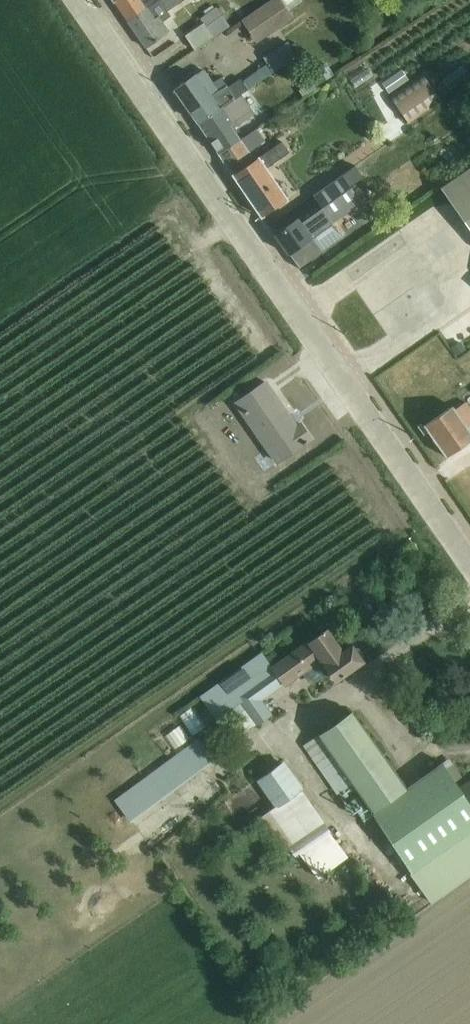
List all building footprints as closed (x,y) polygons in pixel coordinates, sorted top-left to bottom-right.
[(114,2),(128,22),(161,0),(116,0),(114,2)] [(128,22),(146,49),(170,33),(163,22),(170,17),(167,12),(185,0),(161,0),(128,22)] [(241,20),(257,44),(293,19),(288,11),(301,3),(300,0),(272,0),(241,20)] [(203,23),(185,35),(195,50),(228,29),(213,5),(204,11),(207,15),(201,19),(203,23)] [(287,42),(263,57),(273,73),(297,58),(287,42)] [(326,64),(311,73),(318,85),(333,76),(326,64)] [(198,124),(241,95),(240,94),(271,73),(266,65),(242,81),(240,78),(227,87),(221,78),(213,83),(204,71),(175,91),(198,124)] [(462,66),(441,80),(449,91),(469,77),(462,66)] [(381,93),(400,78),(392,67),(373,82),(381,93)] [(422,74),(389,96),(407,123),(440,101),(422,74)] [(241,95),(198,124),(218,154),(240,139),(234,130),(255,115),(241,95)] [(240,139),(218,154),(261,217),(288,199),(266,168),(289,152),(281,142),(254,160),(247,150),(263,138),(256,129),(240,139)] [(440,188),(469,231),(469,167),(440,188)] [(318,205),(298,219),(275,236),(298,269),(321,252),(312,239),(333,225),(330,221),(359,200),(342,175),(312,196),(318,205)] [(318,205),(312,196),(292,211),(298,219),(318,205)] [(265,383),(234,404),(276,464),(307,443),(306,442),(310,439),(300,424),(294,428),(289,421),(291,419),(265,383)] [(424,426),(446,457),(469,441),(469,432),(467,428),(469,426),(469,408),(465,402),(454,409),(452,407),(424,426)] [(258,654),(201,695),(218,719),(225,715),(241,736),(271,715),(262,701),(282,685),(286,690),(303,676),(310,685),(328,671),(336,682),(364,662),(351,644),(343,651),(327,630),(270,668),(258,654)] [(190,709),(180,716),(194,735),(203,729),(190,709)] [(303,746),(336,795),(353,784),(431,903),(469,877),(469,783),(460,790),(455,782),(462,778),(449,759),(404,787),(353,712),(303,746)] [(156,732),(163,748),(182,740),(175,724),(156,732)] [(195,741),(116,800),(131,821),(211,761),(195,741)] [(284,762),(255,781),(274,808),(259,818),(289,861),(298,854),(317,879),(348,857),(301,790),(303,789),(284,762)]
